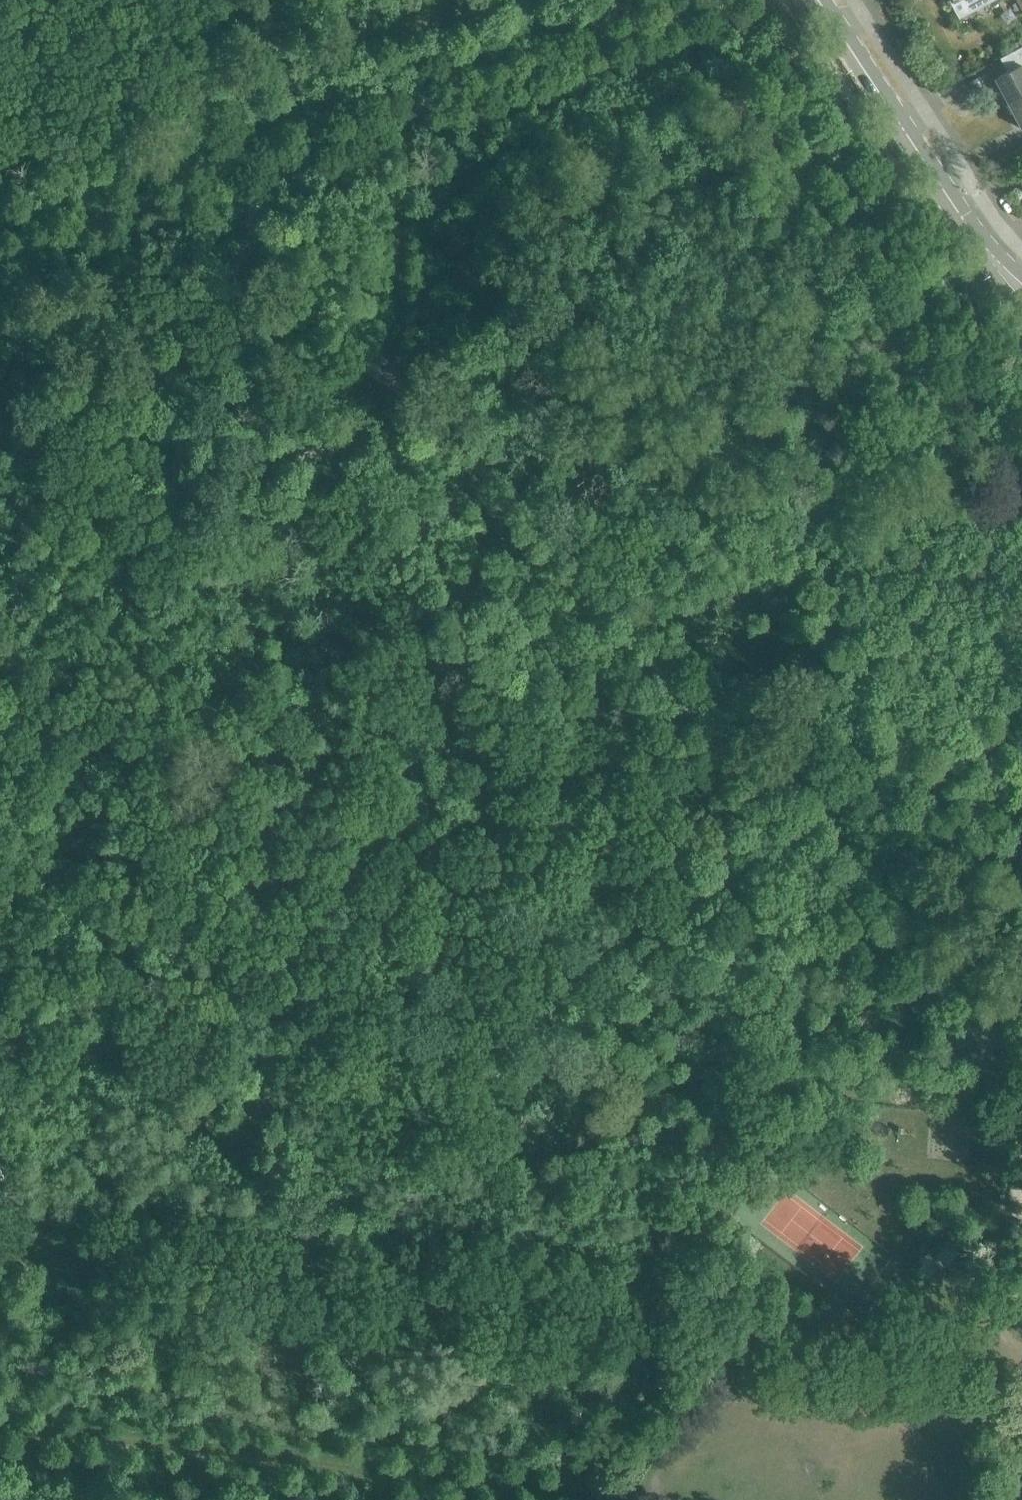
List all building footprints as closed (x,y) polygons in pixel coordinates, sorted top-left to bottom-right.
[(970,13),(994,0),(963,0),(970,13)] [(1021,98),(1021,67),(1021,66),(995,79),(1008,105),(1021,98)] [(1008,105),(1020,128),(1021,128),(1021,98),(1008,105)]
